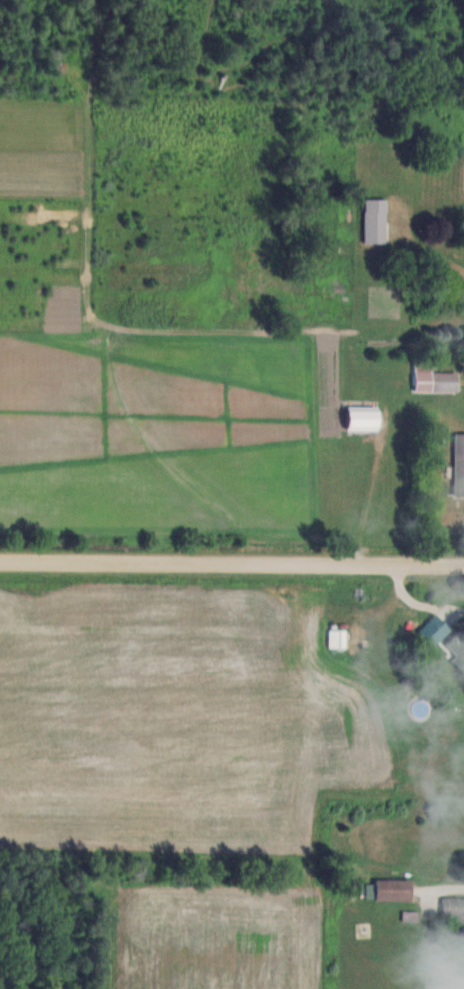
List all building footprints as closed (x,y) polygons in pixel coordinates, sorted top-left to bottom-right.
[(366,242),(388,242),(388,197),(366,197),(366,242)] [(458,371),(415,371),(415,391),(458,391),(458,371)] [(380,406),(349,406),(349,429),(380,429),(380,406)] [(456,432),(456,495),(463,495),(463,432),(456,432)] [(419,631),(435,646),(452,629),(436,614),(419,631)] [(346,648),(346,629),(330,629),(330,648),(346,648)] [(463,661),(463,633),(461,630),(447,644),(463,661)] [(377,900),(412,900),(412,879),(377,879),(377,900)] [(443,897),(443,916),(458,916),(458,933),(463,933),(463,898),(443,897)]
